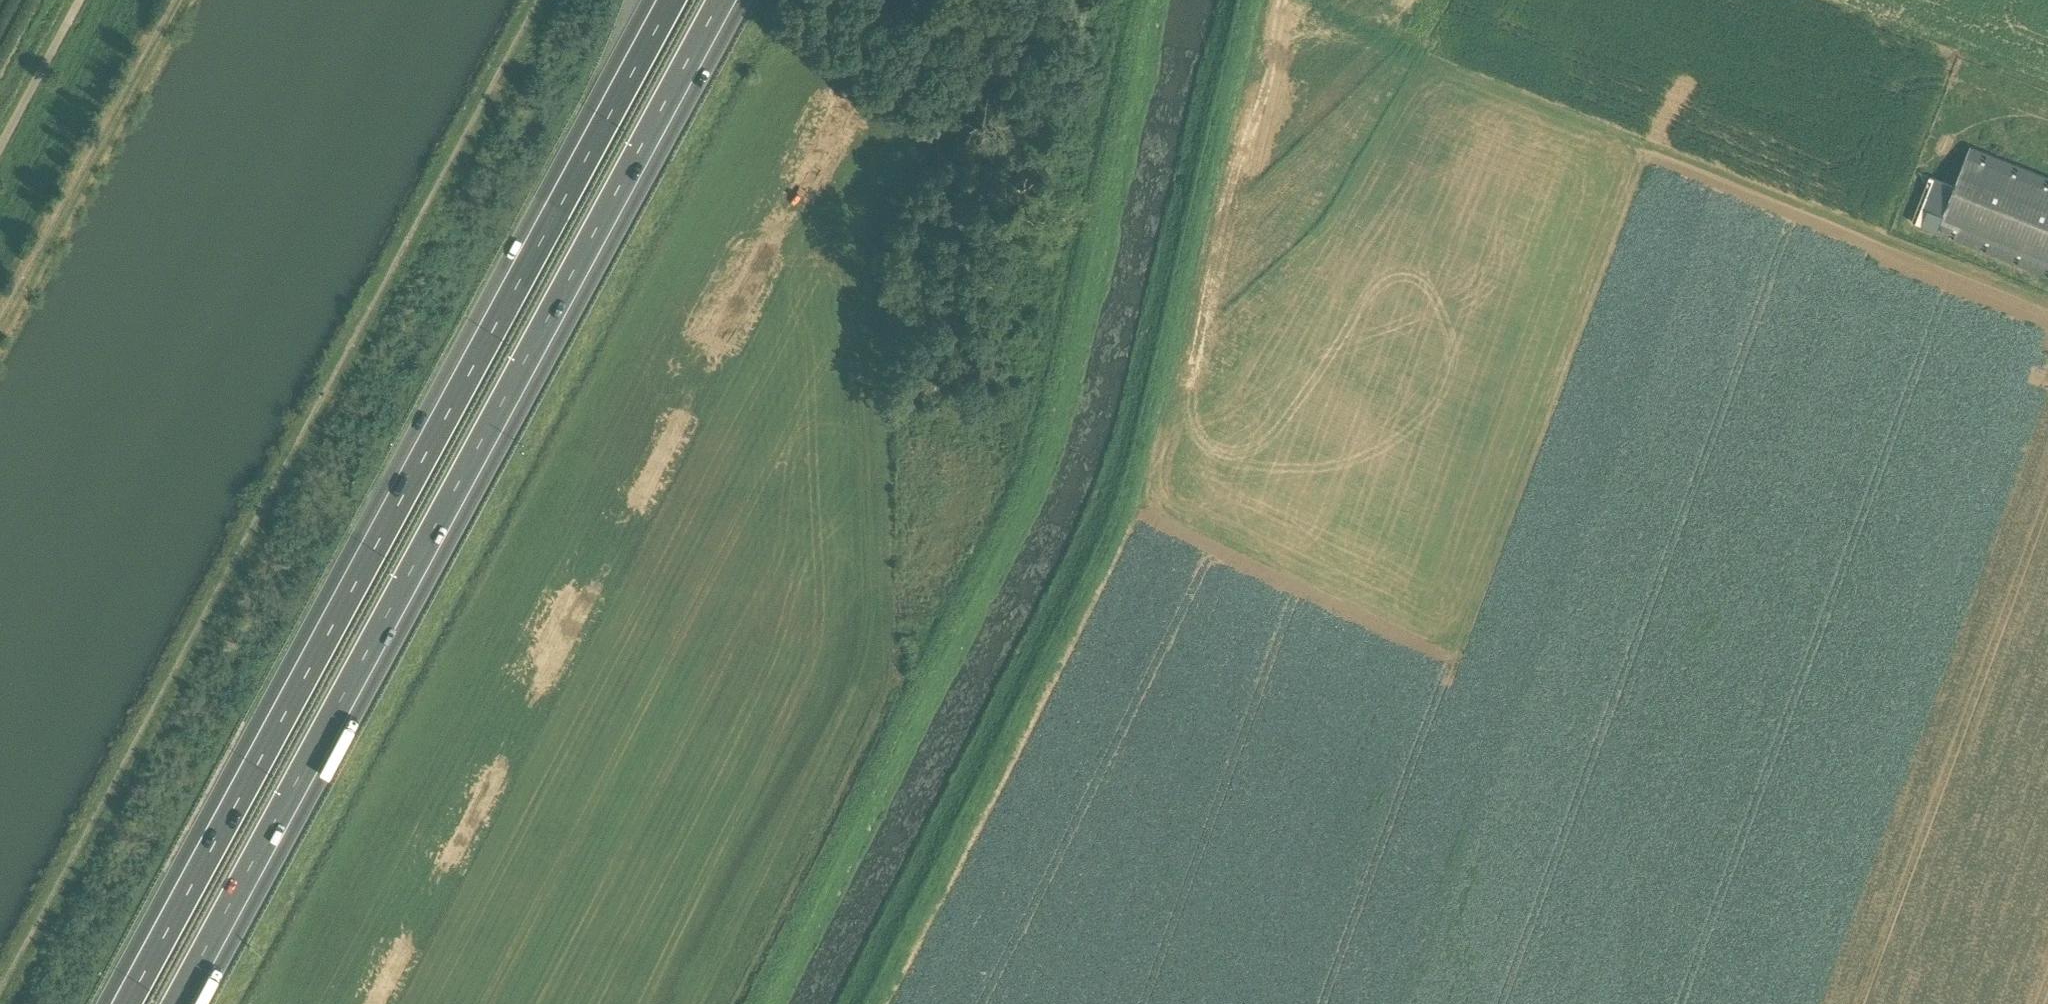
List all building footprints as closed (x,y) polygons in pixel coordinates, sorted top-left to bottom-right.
[(1910,225),(2047,274),(2047,173),(1976,147),(1963,183),(1929,172),(1910,225)]
